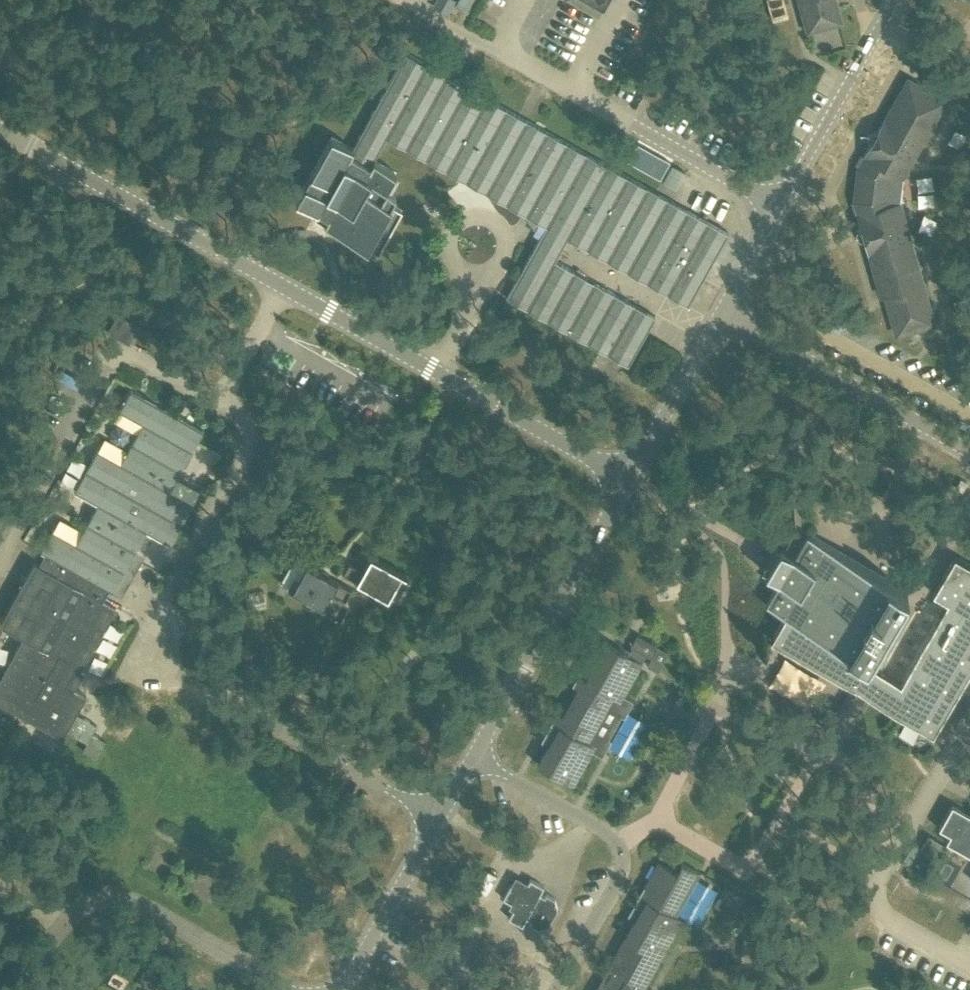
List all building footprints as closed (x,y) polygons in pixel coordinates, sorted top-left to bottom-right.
[(462,0),(451,0),(449,6),(459,10),(462,0)] [(604,11),(610,0),(584,0),(604,11)] [(771,17),(787,12),(783,0),(767,0),(771,17)] [(804,14),(802,14),(806,32),(819,28),(818,27),(830,24),(830,25),(842,22),(838,4),(834,5),(832,0),(800,0),(804,14)] [(331,137),(295,201),(316,213),(317,212),(327,218),(324,224),(378,253),(402,210),(390,204),(395,193),(387,189),(396,172),(374,160),(386,138),(546,227),(533,249),(506,298),(627,366),(646,332),(654,317),(554,261),(567,238),(687,305),(727,233),(405,54),(352,149),(331,137)] [(857,166),(853,200),(861,226),(863,226),(866,238),(864,239),(872,266),(874,265),(894,336),(934,326),(910,241),(912,241),(900,200),(890,203),(889,197),(892,177),(894,172),(903,177),(923,140),(921,139),(944,99),(908,79),(892,108),(890,107),(877,131),(879,132),(872,143),(870,142),(857,166)] [(665,190),(674,170),(662,164),(653,184),(665,190)] [(953,299),(958,316),(969,312),(969,299),(969,295),(953,299)] [(103,334),(118,343),(130,326),(115,316),(103,334)] [(0,678),(0,702),(63,737),(86,696),(73,689),(84,671),(81,670),(116,607),(103,600),(109,589),(122,597),(145,555),(136,550),(146,532),(170,545),(193,503),(170,490),(203,430),(131,390),(119,411),(142,424),(121,463),(97,450),(74,491),(97,504),(76,543),(52,530),(40,551),(45,553),(39,564),(34,561),(0,623),(0,624),(23,637),(0,678)] [(765,573),(779,581),(766,603),(785,616),(771,640),(933,736),(969,671),(969,564),(955,555),(933,594),(946,602),(901,679),(866,663),(908,592),(807,533),(794,556),(780,548),(765,573)] [(349,562),(343,574),(388,598),(401,573),(370,556),(363,570),(349,562)] [(306,565),(293,590),(324,607),(332,594),(345,602),(351,590),(306,565)] [(265,591),(245,596),(249,614),(270,608),(265,591)] [(637,635),(630,647),(651,658),(658,647),(637,635)] [(559,727),(538,765),(573,785),(592,752),(602,757),(611,740),(608,739),(621,716),(624,718),(633,701),(623,696),(642,662),(606,642),(585,680),(581,677),(576,686),(573,684),(572,685),(578,689),(562,717),(556,713),(556,714),(559,716),(554,725),(559,727)] [(939,827),(949,834),(946,841),(969,855),(969,815),(951,804),(939,827)] [(645,986),(683,920),(676,916),(694,882),(699,873),(681,863),(676,872),(658,862),(639,897),(628,916),(635,920),(608,967),(630,979),(624,989),(652,989),(645,986)] [(510,885),(503,898),(511,903),(508,907),(512,909),(508,917),(522,925),(526,917),(531,919),(529,924),(538,929),(548,926),(557,909),(554,899),(546,894),(544,897),(539,894),(543,886),(529,878),(525,887),(521,885),(518,889),(510,885)] [(722,888),(711,908),(734,921),(746,899),(724,887),(722,888)] [(107,988),(111,989),(125,989),(127,985),(113,977),(107,988)]
